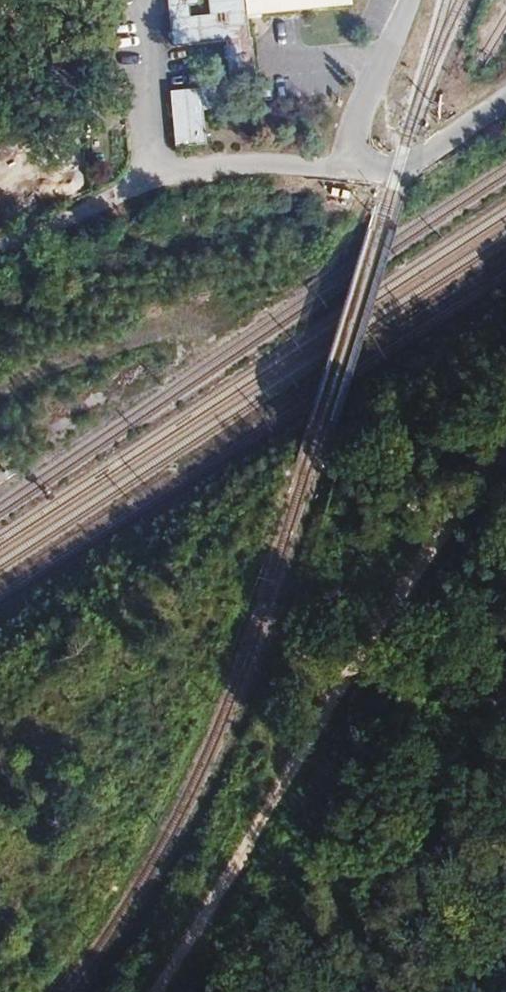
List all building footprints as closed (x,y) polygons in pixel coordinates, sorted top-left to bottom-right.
[(168,45),(223,41),(226,82),(252,80),(247,12),(349,5),(349,0),(164,0),(168,45)] [(201,143),(201,87),(168,88),(169,143),(201,143)]
